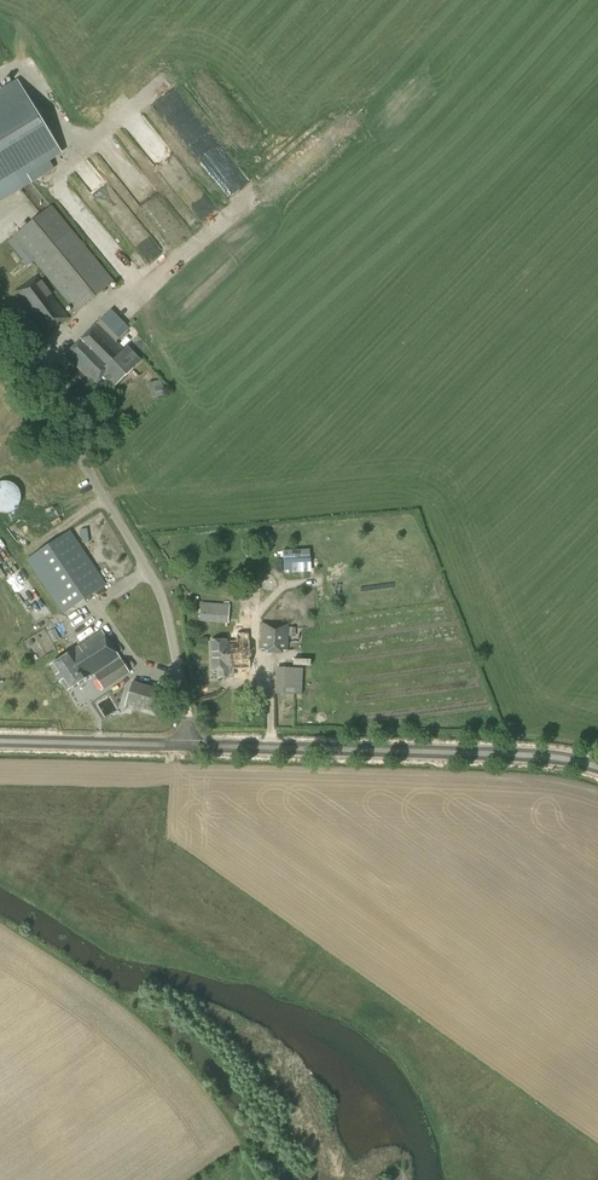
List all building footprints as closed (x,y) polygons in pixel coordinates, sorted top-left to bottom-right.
[(62,152),(18,81),(0,92),(0,200),(22,186),(18,179),(62,152)] [(76,313),(115,281),(52,205),(14,237),(76,313)] [(47,334),(70,318),(37,275),(14,291),(47,334)] [(125,350),(117,342),(124,334),(106,316),(64,355),(77,369),(70,376),(89,393),(104,377),(114,387),(141,360),(128,347),(125,350)] [(159,378),(149,381),(153,396),(163,394),(159,378)] [(16,509),(21,501),(21,497),(19,488),(11,482),(2,482),(0,482),(0,512),(7,513),(16,509)] [(63,614),(108,585),(71,530),(26,559),(63,614)] [(284,557),(310,556),(310,547),(283,547),(284,557)] [(201,603),(199,621),(218,622),(220,605),(201,603)] [(288,650),(289,623),(262,622),(261,649),(265,649),(265,653),(283,654),(284,650),(288,650)] [(129,673),(102,631),(72,650),(73,652),(51,666),(67,691),(95,672),(105,688),(129,673)] [(239,641),(231,641),(232,670),(250,669),(250,641),(249,641),(248,641),(248,636),(238,636),(239,641)] [(227,641),(212,641),(212,652),(212,659),(212,671),(219,671),(219,678),(221,678),(232,678),(232,670),(231,641),(227,642),(227,641)] [(168,692),(150,687),(132,681),(124,707),(160,718),(168,692)] [(275,693),(302,694),(302,687),(276,686),(275,693)]
